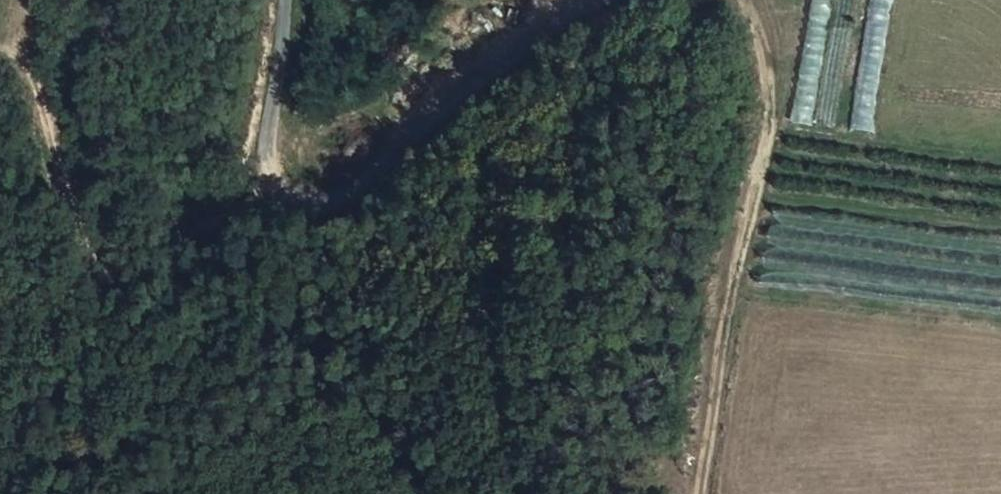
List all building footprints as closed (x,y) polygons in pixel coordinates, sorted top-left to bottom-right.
[(790,120),(810,123),(831,0),(812,0),(790,120)] [(849,128),(873,132),(895,0),(870,0),(849,128)]
